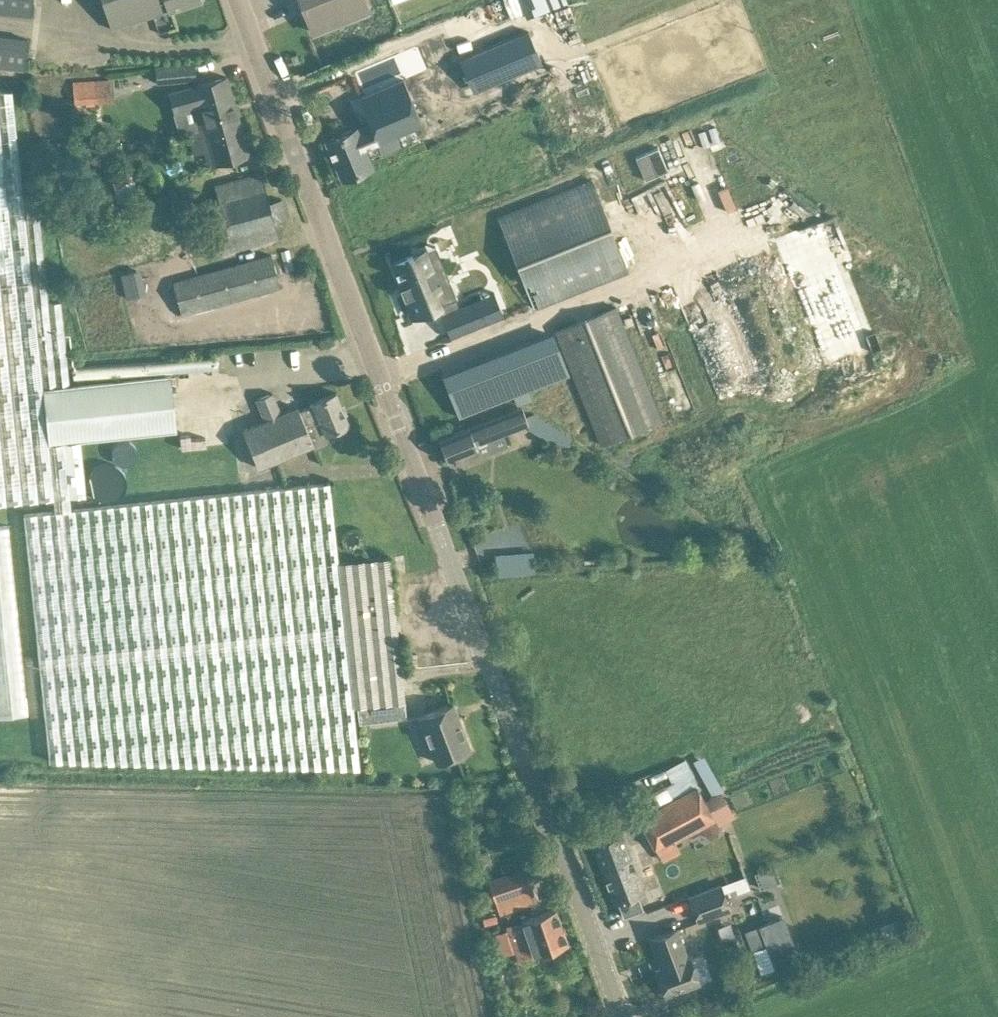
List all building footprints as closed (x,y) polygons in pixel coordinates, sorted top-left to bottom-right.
[(31,16),(34,0),(0,0),(0,12),(31,16)] [(166,0),(103,0),(112,29),(169,10),(166,0)] [(169,10),(201,0),(166,0),(169,10)] [(301,2),(298,3),(303,15),(306,14),(313,32),(369,10),(365,0),(300,0),(301,2)] [(528,31),(460,60),(471,87),(505,73),(507,78),(542,63),(528,31)] [(0,35),(0,67),(23,70),(27,38),(0,35)] [(193,63),(154,66),(155,76),(156,84),(195,79),(193,63)] [(192,108),(198,132),(206,129),(238,119),(226,77),(169,93),(174,113),(192,108)] [(113,101),(112,80),(71,82),(73,103),(113,101)] [(371,128),(358,134),(356,128),(326,140),(342,179),(372,166),(365,149),(378,143),(382,153),(400,145),(397,136),(422,125),(403,80),(359,98),(371,128)] [(22,192),(11,90),(0,89),(0,502),(55,497),(56,511),(75,509),(67,440),(175,429),(169,375),(73,385),(62,300),(48,301),(36,191),(22,192)] [(206,129),(198,132),(190,134),(197,158),(213,153),(216,163),(228,159),(248,154),(238,119),(206,129)] [(261,173),(242,178),(216,185),(224,214),(207,219),(217,255),(279,239),(275,223),(287,219),(282,199),(269,202),(261,173)] [(628,271),(591,179),(498,216),(535,308),(628,271)] [(413,256),(392,264),(400,283),(401,286),(399,286),(400,288),(402,287),(406,295),(404,296),(404,298),(406,297),(409,306),(410,306),(413,315),(418,313),(418,314),(429,309),(432,308),(439,305),(444,303),(447,312),(442,314),(441,314),(450,338),(504,316),(504,315),(501,316),(492,293),(494,293),(494,292),(459,306),(457,307),(440,266),(431,269),(424,251),(423,252),(422,250),(412,254),(413,256)] [(271,255),(252,260),(173,281),(182,314),(280,287),(271,255)] [(555,330),(572,372),(599,442),(659,419),(616,307),(555,330)] [(441,370),(458,414),(569,371),(552,327),(441,370)] [(257,399),(266,420),(281,414),(272,392),(257,399)] [(314,404),(299,410),(312,444),(313,449),(331,442),(327,433),(348,424),(336,392),(313,402),(314,404)] [(298,407),(281,414),(266,420),(243,429),(258,466),(312,444),(299,410),(298,407)] [(522,407),(440,439),(448,461),(477,449),(475,444),(529,424),(522,407)] [(0,519),(0,710),(28,708),(9,518),(0,519)] [(405,701),(405,700),(356,705),(356,706),(358,721),(407,718),(405,701)] [(470,749),(453,704),(419,717),(436,762),(470,749)] [(717,818),(708,799),(701,785),(662,805),(664,811),(645,821),(656,844),(676,834),(678,838),(715,819),(717,818)] [(721,792),(708,799),(717,818),(715,819),(719,828),(735,820),(721,792)] [(616,816),(606,820),(587,827),(593,843),(592,843),(614,902),(618,901),(623,916),(641,909),(636,893),(643,890),(616,816)] [(490,880),(500,912),(535,900),(524,869),(490,880)] [(688,896),(698,921),(730,909),(720,884),(688,896)] [(533,954),(568,942),(556,908),(522,920),(507,925),(518,959),(533,953),(533,954)] [(775,967),(799,958),(783,916),(746,931),(752,948),(766,943),(775,967)] [(656,968),(666,995),(698,983),(700,982),(697,975),(690,956),(687,956),(677,928),(651,938),(658,958),(660,958),(663,966),(656,968)] [(516,989),(504,992),(507,1004),(519,1001),(516,989)]
